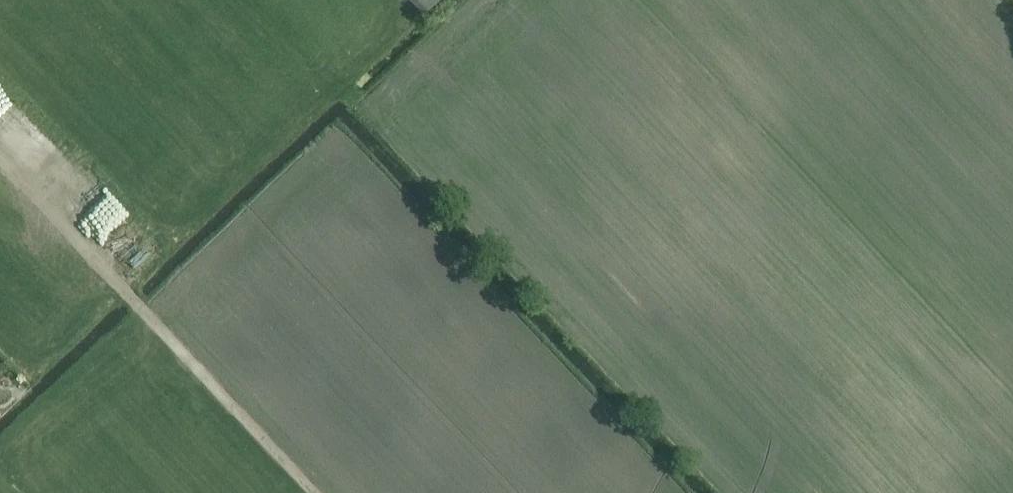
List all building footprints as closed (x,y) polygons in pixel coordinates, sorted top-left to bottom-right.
[(426,9),(434,0),(415,0),(426,9)]
